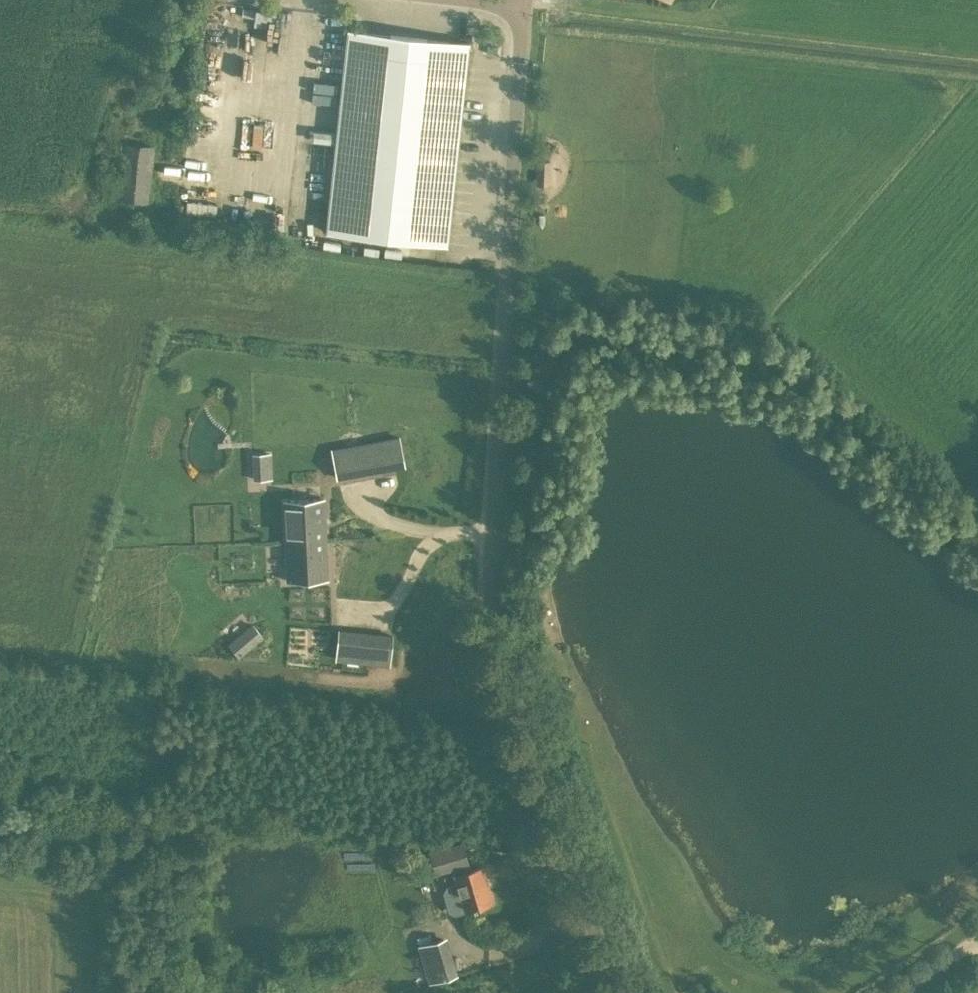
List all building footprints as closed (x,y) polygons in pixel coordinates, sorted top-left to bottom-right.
[(468,43),(347,30),(324,231),(444,245),(468,43)] [(259,151),(261,127),(251,126),(249,150),(259,151)] [(148,203),(155,146),(123,142),(116,199),(148,203)] [(536,160),(536,185),(552,186),(552,160),(536,160)] [(337,477),(404,465),(399,437),(332,450),(337,477)] [(272,478),(272,451),(252,451),(252,478),(272,478)] [(283,500),(285,540),(325,538),(323,499),(283,500)] [(327,578),(325,538),(285,540),(287,580),(327,578)] [(227,642),(239,657),(264,635),(252,621),(227,642)] [(389,663),(392,636),(339,630),(336,658),(389,663)] [(482,867),(471,870),(462,841),(428,851),(435,874),(452,869),(456,882),(446,885),(443,892),(448,910),(454,914),(464,911),(492,903),(482,867)] [(443,939),(419,946),(430,981),(454,974),(443,939)]
